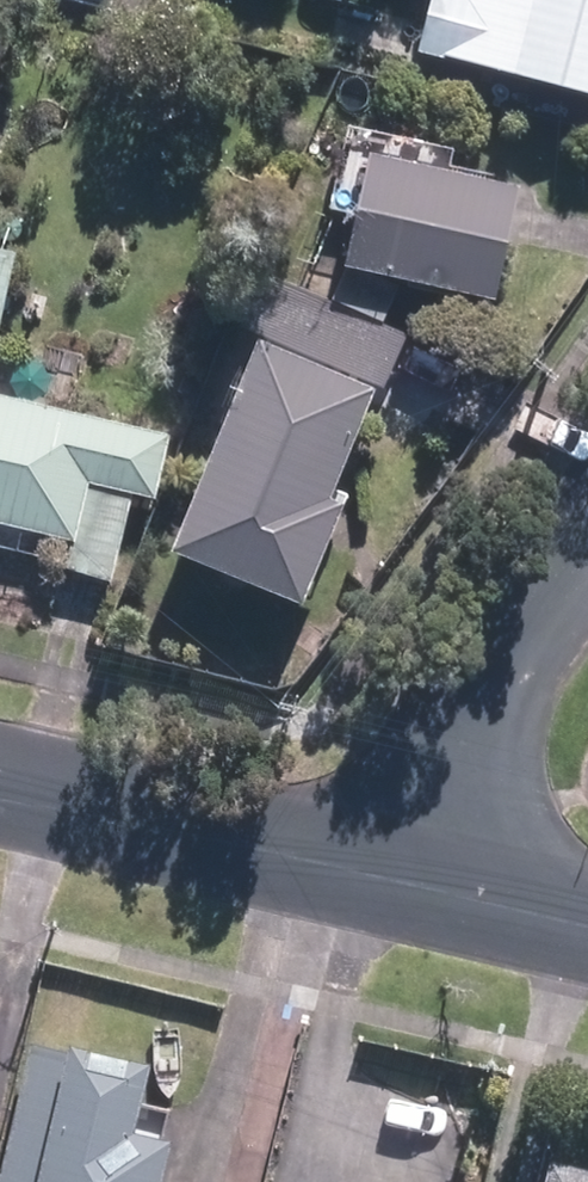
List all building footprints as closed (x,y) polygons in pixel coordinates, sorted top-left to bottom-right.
[(422,44),(587,89),(587,0),(433,0),(422,44)] [(462,147),(357,122),(337,206),(364,213),(353,259),(501,294),(528,180),(458,163),(462,147)] [(0,240),(0,313),(14,243),(0,240)] [(375,380),(269,335),(178,551),(304,603),(352,487),(334,480),(375,380)] [(0,393),(0,521),(78,539),(72,565),(117,576),(137,491),(154,494),(169,432),(0,393)] [(34,1038),(0,1178),(0,1181),(165,1181),(177,1132),(136,1122),(149,1066),(34,1038)] [(552,1170),(549,1181),(587,1181),(587,1179),(552,1170)]
